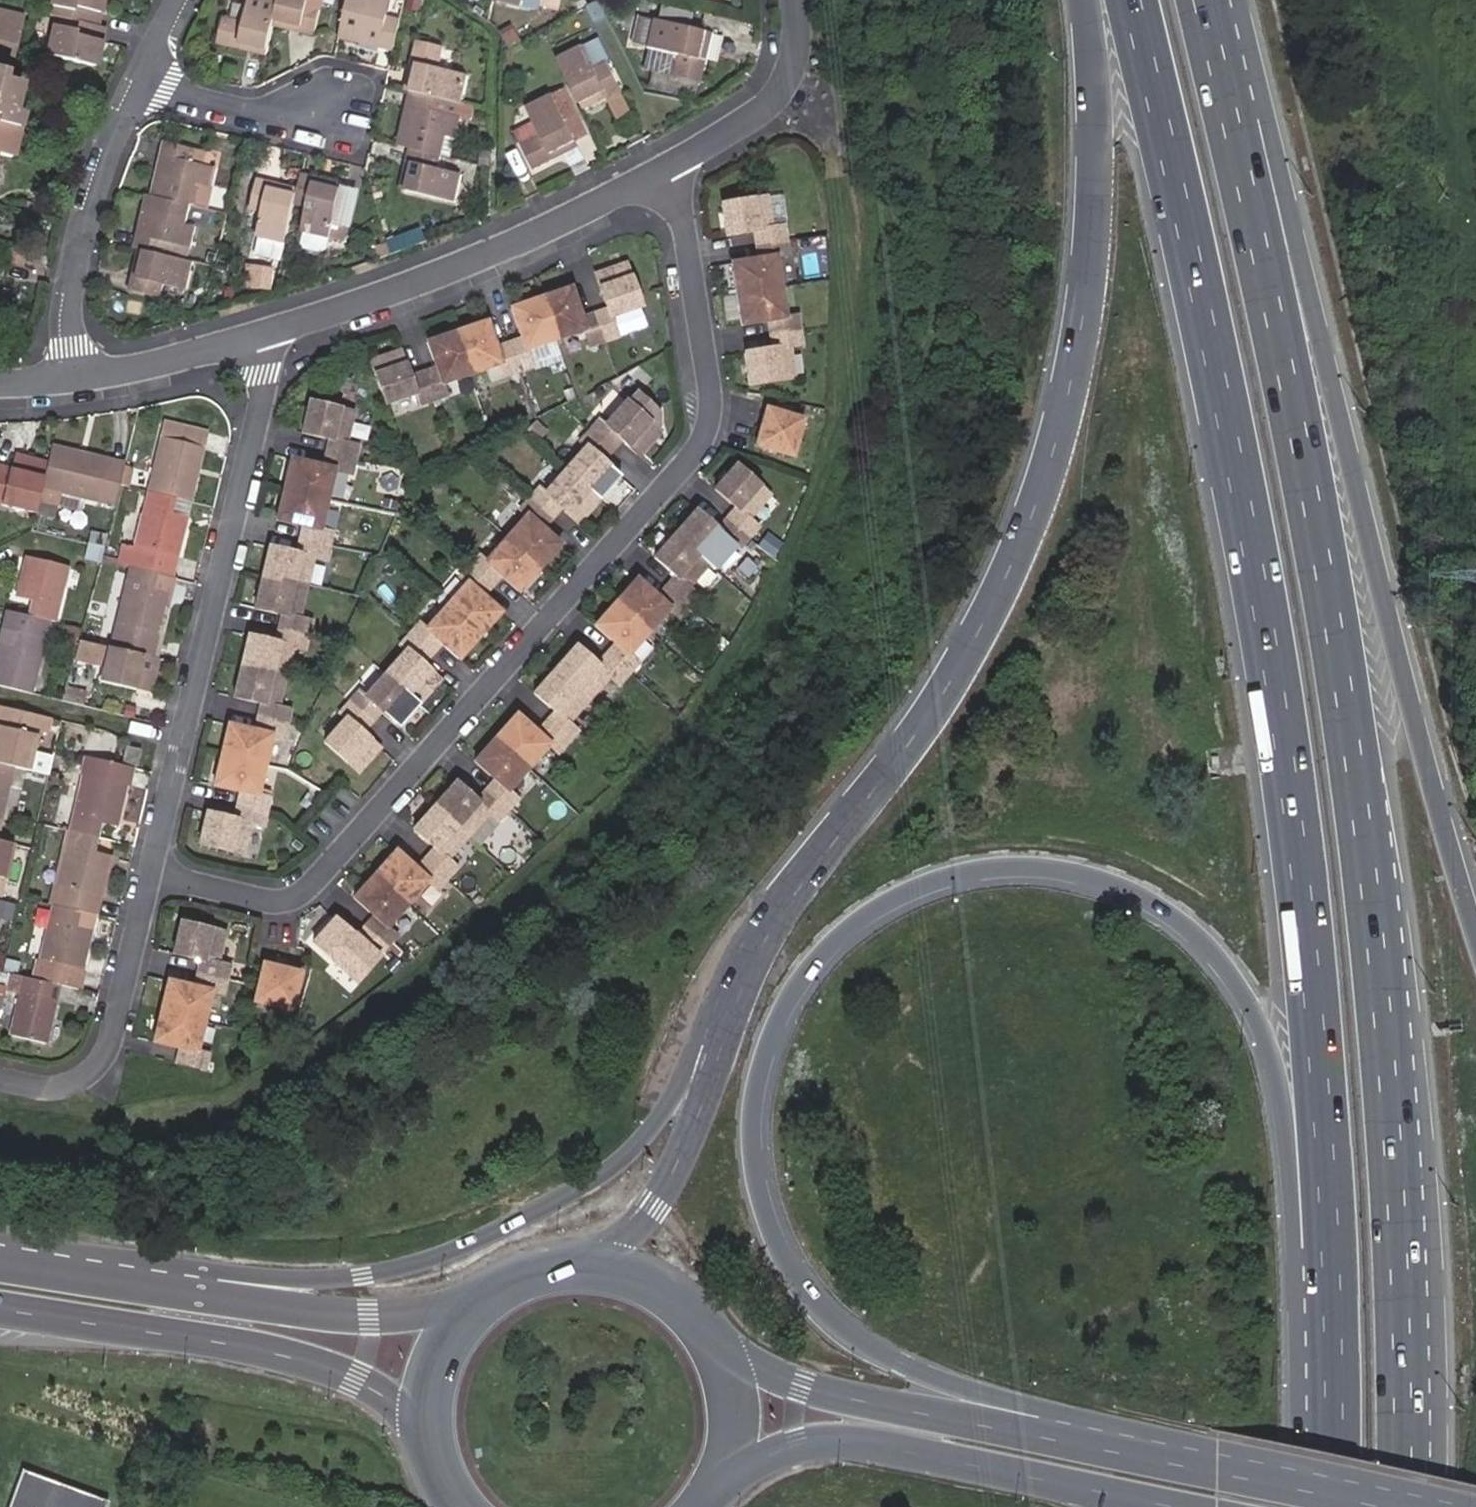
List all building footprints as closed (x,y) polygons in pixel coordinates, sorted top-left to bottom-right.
[(102,0),(53,0),(49,15),(56,17),(48,55),(95,66),(104,27),(96,25),(102,0)] [(280,0),(250,0),(245,22),(223,16),(217,44),(238,50),(239,44),(268,51),(275,22),(276,15),(280,0)] [(324,0),(280,0),(276,15),(304,22),(303,28),(316,32),(324,0)] [(392,0),(348,0),(339,39),(359,44),(360,38),(379,42),(377,49),(393,53),(401,19),(388,17),(392,0)] [(389,14),(402,17),(407,0),(393,0),(389,14)] [(492,1),(522,8),(524,0),(493,0),(492,1)] [(692,28),(695,13),(663,6),(660,20),(692,28)] [(303,28),(304,22),(276,15),(275,22),(303,28)] [(648,49),(656,19),(638,15),(631,44),(648,49)] [(10,158),(21,114),(14,112),(21,83),(16,82),(17,73),(11,72),(23,24),(0,18),(0,155),(10,158)] [(701,60),(708,32),(692,28),(660,20),(656,19),(648,49),(679,56),(673,78),(684,80),(702,85),(707,61),(701,60)] [(707,61),(715,33),(708,32),(701,60),(707,61)] [(377,49),(379,42),(360,38),(359,44),(377,49)] [(462,104),(469,75),(439,68),(444,46),(416,40),(410,62),(417,63),(409,92),(462,104)] [(266,57),(268,51),(239,44),(238,50),(266,57)] [(622,94),(606,62),(595,67),(584,45),(557,58),(580,105),(603,93),(607,101),(622,94)] [(673,78),(679,56),(648,49),(643,70),(654,73),(673,78)] [(409,92),(417,63),(410,62),(403,91),(408,92),(409,92)] [(680,95),(684,80),(673,78),(654,73),(651,88),(680,95)] [(698,99),(702,85),(684,80),(680,95),(698,99)] [(589,135),(565,87),(552,94),(525,107),(532,121),(539,135),(520,144),(519,144),(532,170),(552,160),(549,155),(576,142),(589,135)] [(460,120),(461,116),(459,116),(462,104),(409,92),(408,92),(404,108),(413,110),(409,128),(400,125),(396,146),(408,150),(440,157),(442,157),(447,137),(456,139),(460,120)] [(584,112),(607,101),(603,93),(580,105),(584,112)] [(632,113),(622,94),(607,101),(616,121),(632,113)] [(472,123),(475,107),(462,104),(459,116),(461,116),(460,120),(472,123)] [(409,128),(413,110),(404,108),(400,125),(409,128)] [(539,135),(532,121),(514,131),(520,144),(539,135)] [(452,159),(456,139),(447,137),(442,157),(452,159)] [(211,189),(216,167),(210,166),(213,153),(164,141),(161,154),(167,156),(163,172),(157,171),(151,195),(192,205),(196,206),(201,187),(211,189)] [(578,147),(576,142),(549,155),(552,160),(564,154),(578,147)] [(588,168),(578,147),(564,154),(575,175),(585,170),(588,168)] [(455,204),(462,174),(438,168),(440,157),(408,150),(405,161),(412,162),(405,192),(455,204)] [(488,168),(489,152),(480,150),(478,166),(488,168)] [(163,172),(167,156),(161,154),(157,171),(163,172)] [(405,192),(412,162),(405,161),(398,191),(405,192)] [(330,240),(342,189),(313,182),(315,176),(303,173),(299,187),(298,194),(296,203),(308,205),(301,232),(330,240)] [(342,189),(343,182),(315,176),(313,182),(342,189)] [(296,203),(298,194),(269,187),(270,181),(258,178),(250,210),(263,213),(257,237),(286,245),(296,203)] [(298,194),(299,187),(270,181),(269,187),(298,194)] [(192,249),(197,227),(187,224),(192,205),(151,195),(147,194),(142,216),(147,217),(143,234),(138,232),(134,248),(139,249),(145,250),(187,261),(190,248),(192,249)] [(771,230),(765,197),(721,204),(726,237),(754,232),(756,246),(785,241),(783,228),(771,230)] [(143,234),(147,217),(142,216),(138,232),(143,234)] [(412,247),(409,236),(390,243),(393,254),(412,247)] [(780,288),(775,257),(787,255),(785,241),(756,246),(758,260),(731,264),(736,295),(780,288)] [(390,243),(389,242),(372,247),(376,260),(393,254),(390,243)] [(137,278),(145,250),(139,249),(132,277),(137,278)] [(187,291),(194,262),(187,261),(145,250),(137,278),(132,277),(129,290),(160,298),(164,285),(187,291)] [(641,307),(626,264),(595,274),(607,310),(594,314),(604,342),(616,337),(610,318),(641,307)] [(604,342),(594,314),(581,318),(570,288),(541,298),(554,337),(584,327),(590,346),(604,342)] [(785,319),(780,288),(736,295),(740,326),(768,322),(770,335),(799,331),(797,317),(785,319)] [(554,337),(541,298),(511,308),(522,339),(508,343),(518,371),(531,367),(524,347),(554,337)] [(518,371),(508,343),(495,348),(486,322),(457,332),(471,374),(501,365),(505,376),(518,371)] [(795,379),(790,346),(801,345),(799,331),(770,335),(772,349),(744,354),(749,386),(795,379)] [(471,374),(457,332),(427,342),(436,368),(423,373),(433,401),(445,396),(442,385),(471,374)] [(433,401),(423,373),(410,377),(401,351),(370,361),(385,404),(415,394),(419,405),(433,401)] [(346,444),(353,412),(309,402),(301,433),(329,440),(326,453),(355,460),(358,447),(346,444)] [(660,432),(625,402),(604,426),(598,421),(589,431),(612,451),(621,442),(638,456),(660,432)] [(792,457),(803,420),(765,409),(755,446),(792,457)] [(196,471),(206,432),(163,422),(147,491),(175,499),(191,502),(198,472),(196,471)] [(620,477),(602,461),(612,451),(589,431),(580,441),(586,447),(565,470),(599,501),(620,477)] [(103,474),(78,469),(82,452),(51,445),(46,462),(43,474),(37,503),(57,508),(58,507),(61,494),(84,499),(113,506),(119,484),(122,471),(105,466),(103,474)] [(123,466),(124,462),(82,452),(78,469),(103,474),(105,466),(122,471),(123,466)] [(325,500),(333,469),(351,474),(355,460),(326,453),(322,467),(290,459),(283,490),(325,500)] [(43,474),(46,462),(14,454),(11,467),(43,474)] [(43,474),(11,467),(0,465),(0,508),(34,516),(37,503),(43,474)] [(129,487),(133,469),(123,466),(122,471),(119,484),(129,487)] [(748,520),(769,496),(735,466),(714,490),(735,509),(725,519),(748,538),(757,528),(748,520)] [(599,501),(565,470),(544,494),(537,488),(528,499),(551,519),(560,509),(578,525),(599,501)] [(318,530),(325,500),(283,490),(276,521),(302,527),(299,540),(328,547),(331,534),(318,530)] [(178,555),(187,516),(172,513),(175,499),(147,491),(133,547),(124,545),(119,565),(163,575),(168,553),(178,555)] [(82,513),(84,499),(61,494),(58,507),(82,513)] [(187,516),(191,502),(175,499),(172,513),(187,516)] [(559,545),(542,529),(551,519),(528,499),(519,509),(525,515),(504,539),(539,569),(559,545)] [(708,564),(730,541),(739,549),(748,538),(725,519),(716,529),(695,510),(674,535),(708,564)] [(104,547),(106,538),(92,534),(89,544),(104,547)] [(687,588),(708,564),(674,535),(653,558),(675,577),(665,588),(688,607),(697,597),(687,588)] [(518,592),(539,569),(504,539),(484,562),(477,556),(468,567),(491,587),(500,577),(518,592)] [(305,588),(312,557),(325,560),(328,547),(299,540),(296,553),(268,547),(261,578),(305,588)] [(172,577),(178,555),(168,553),(163,575),(171,577),(172,577)] [(56,622),(69,567),(24,557),(16,589),(33,593),(31,602),(28,615),(50,620),(56,622)] [(152,658),(171,577),(163,575),(119,565),(116,564),(97,644),(144,656),(152,658)] [(499,613),(482,597),(491,587),(468,567),(459,577),(465,583),(444,606),(479,636),(499,613)] [(297,619),(305,588),(261,578),(254,609),(281,615),(278,629),(307,636),(310,622),(297,619)] [(678,617),(688,607),(665,588),(656,598),(635,580),(615,603),(648,632),(669,609),(678,617)] [(31,602),(33,593),(16,589),(14,598),(31,602)] [(627,656),(648,632),(615,603),(594,627),(615,645),(606,655),(628,675),(637,664),(627,656)] [(458,660),(479,636),(444,606),(424,630),(417,624),(408,634),(431,655),(440,644),(458,660)] [(50,620),(28,615),(5,610),(0,631),(0,687),(32,694),(50,620)] [(290,651),(292,646),(304,649),(307,636),(278,629),(275,642),(248,636),(240,666),(284,677),(287,666),(290,651)] [(439,681),(422,665),(431,655),(408,634),(399,645),(405,650),(384,674),(418,704),(439,681)] [(136,691),(144,656),(97,644),(77,640),(72,658),(102,665),(97,682),(136,691)] [(618,685),(628,675),(606,655),(596,666),(575,646),(554,670),(588,701),(609,677),(618,685)] [(302,670),(306,655),(290,651),(287,666),(302,670)] [(147,693),(155,658),(152,658),(144,656),(136,691),(147,693)] [(277,708),(284,677),(240,666),(233,698),(260,704),(258,718),(286,725),(289,711),(277,708)] [(566,724),(588,701),(554,670),(533,694),(554,713),(545,723),(567,743),(576,733),(566,724)] [(418,704),(384,674),(363,698),(357,693),(348,703),(370,723),(380,713),(397,728),(418,704)] [(82,707),(87,691),(64,686),(60,701),(82,707)] [(379,749),(361,733),(370,723),(348,703),(339,713),(345,718),(323,743),(357,773),(379,749)] [(133,718),(135,709),(125,706),(122,716),(133,718)] [(38,716),(2,708),(0,715),(0,764),(14,768),(25,770),(35,729),(38,716)] [(528,769),(549,745),(558,753),(567,743),(545,723),(536,734),(515,715),(494,739),(528,769)] [(45,732),(48,719),(38,716),(35,729),(45,732)] [(263,766),(271,735),(283,738),(286,725),(258,718),(254,731),(228,725),(220,756),(263,766)] [(507,792),(528,769),(494,739),(473,762),(494,781),(485,791),(507,811),(516,800),(507,792)] [(137,767),(141,750),(125,746),(121,763),(137,767)] [(256,796),(263,766),(220,756),(213,786),(240,793),(237,806),(266,813),(269,799),(256,796)] [(119,817),(130,769),(116,765),(85,758),(67,832),(97,839),(101,824),(103,814),(119,817)] [(14,768),(0,764),(0,827),(14,768)] [(498,821),(507,811),(485,791),(476,801),(454,783),(433,806),(468,837),(489,813),(498,821)] [(243,855),(250,823),(262,826),(266,813),(237,806),(233,819),(206,813),(199,844),(243,855)] [(468,837),(433,806),(412,830),(434,849),(424,859),(447,879),(456,868),(447,860),(468,837)] [(116,828),(119,817),(103,814),(101,824),(116,828)] [(94,917),(106,869),(91,866),(93,855),(97,839),(67,832),(49,906),(78,913),(94,917)] [(13,846),(0,843),(0,900),(13,846)] [(437,889),(447,879),(424,859),(415,870),(395,851),(374,875),(407,905),(428,881),(437,889)] [(106,869),(108,859),(93,855),(91,866),(106,869)] [(387,929),(407,905),(374,875),(353,898),(373,917),(364,927),(387,947),(396,936),(387,929)] [(75,991),(87,943),(71,939),(74,929),(78,913),(49,906),(30,980),(57,986),(75,991)] [(377,957),(387,947),(364,927),(355,937),(334,919),(312,943),(347,974),(368,949),(377,957)] [(216,964),(224,933),(180,922),(172,954),(200,960),(197,974),(226,980),(229,967),(216,964)] [(87,943),(89,933),(74,929),(71,939),(87,943)] [(291,1011),(300,973),(262,964),(253,1002),(291,1011)] [(203,1022),(211,991),(223,994),(226,980),(197,974),(194,987),(167,981),(160,1011),(203,1022)] [(43,1043),(57,986),(30,980),(7,975),(3,990),(17,994),(8,1036),(43,1043)] [(196,1053),(203,1022),(160,1011),(153,1042),(179,1048),(176,1063),(205,1069),(208,1055),(196,1053)] [(107,1502),(20,1469),(7,1506),(105,1506),(107,1502)]
